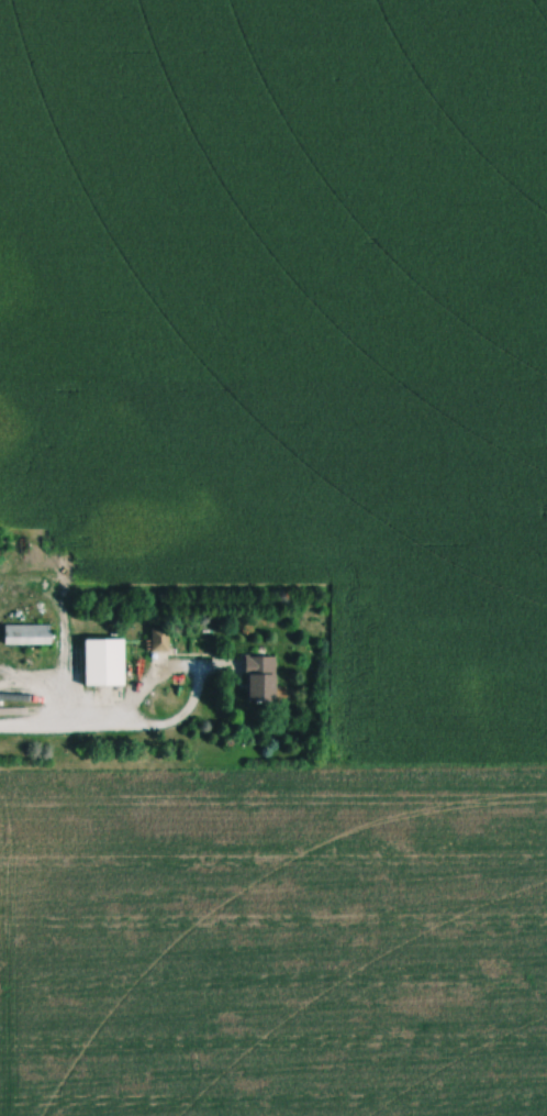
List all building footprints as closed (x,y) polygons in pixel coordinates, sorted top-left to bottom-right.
[(56,625),(4,625),(4,645),(56,645),(56,625)] [(142,639),(84,640),(85,686),(130,685),(130,660),(142,660),(142,639)] [(249,703),(282,703),(282,656),(249,656),(249,703)]
